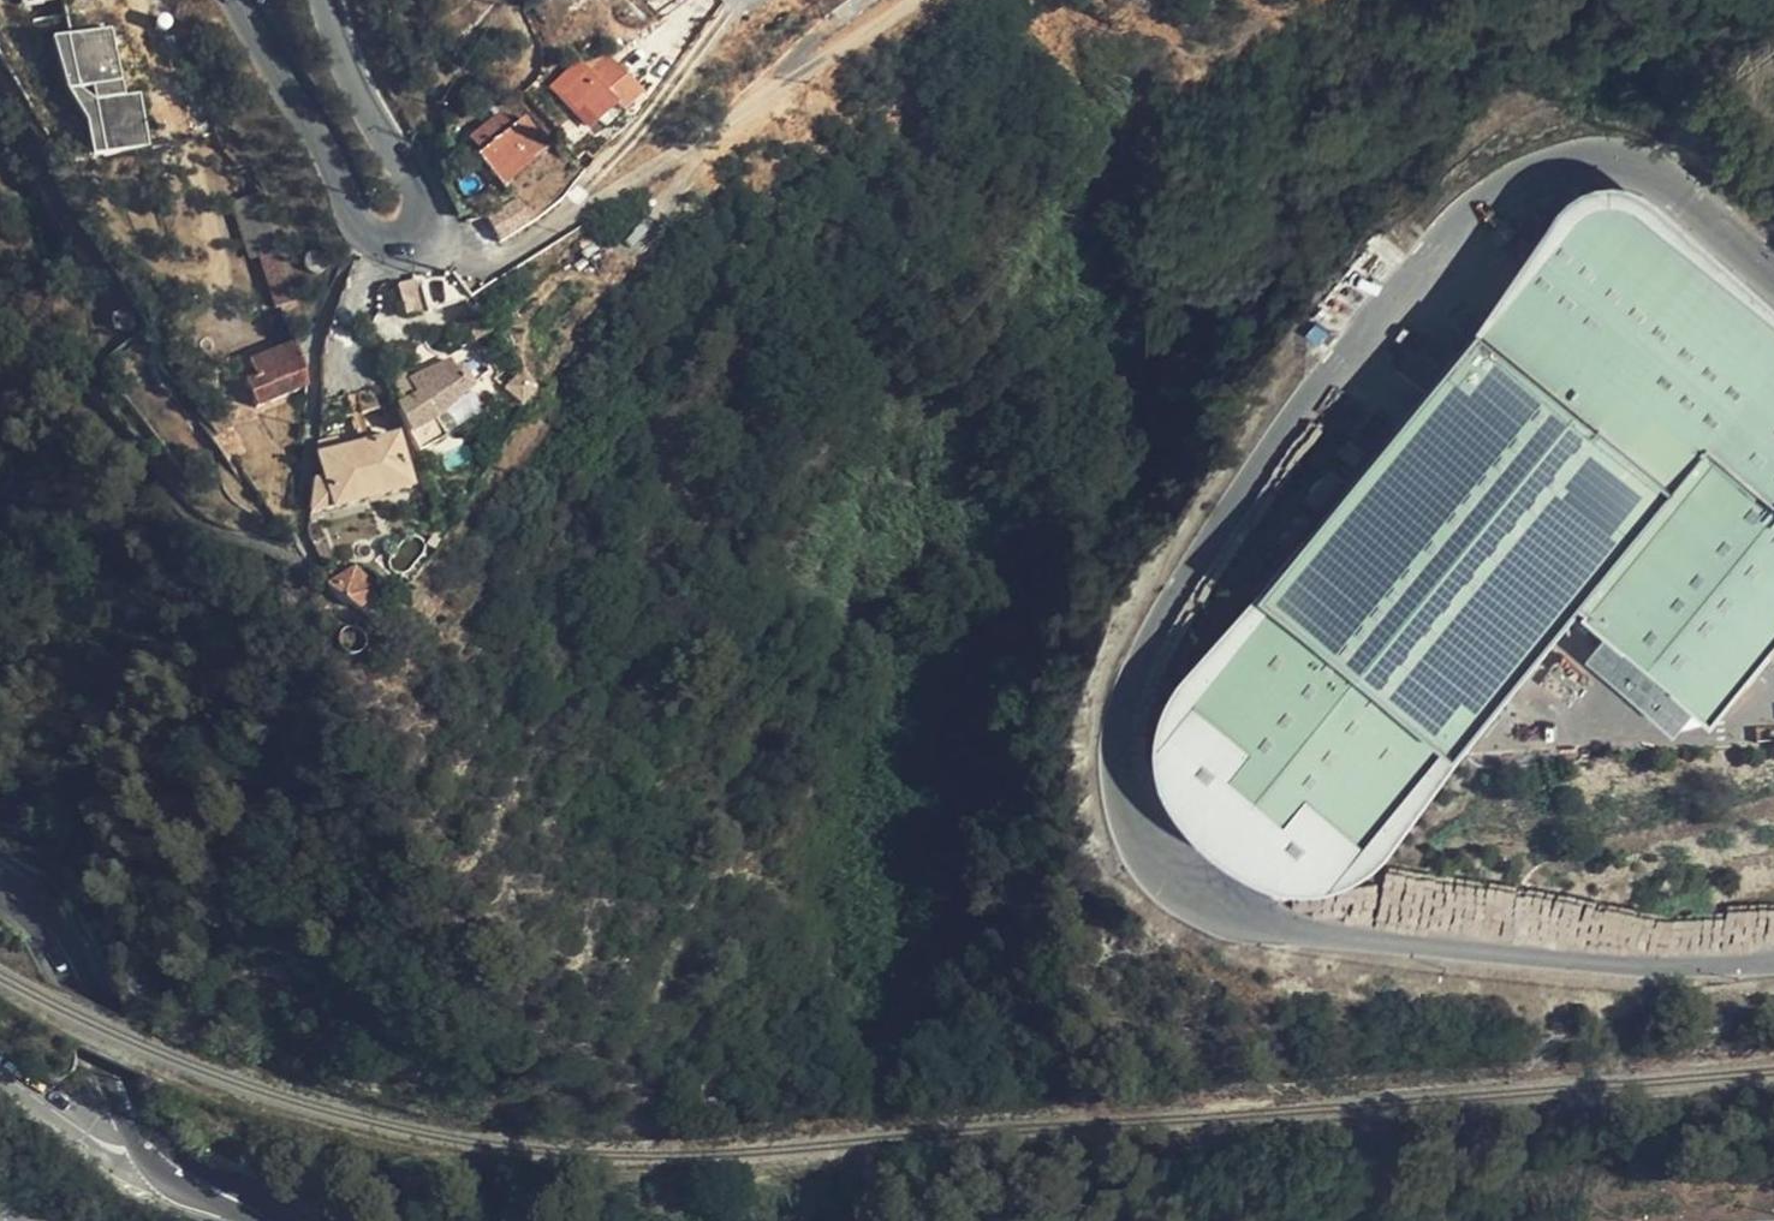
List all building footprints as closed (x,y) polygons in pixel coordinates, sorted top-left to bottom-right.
[(142,94),(126,96),(115,29),(62,37),(82,160),(151,150),(142,94)] [(611,113),(636,93),(613,68),(600,77),(599,75),(589,82),(577,70),(550,93),(568,116),(577,108),(590,124),(609,110),(611,113)] [(499,195),(545,154),(520,124),(508,134),(495,120),(468,145),(479,159),(472,166),(499,195)] [(1629,170),(1592,173),(1569,197),(1488,315),(1265,583),(1181,674),(1165,711),(1165,763),(1190,816),(1234,852),(1288,878),(1353,874),(1398,851),(1583,605),(1610,626),(1587,652),(1678,727),(1709,700),(1720,710),(1773,644),(1773,294),(1629,170)] [(236,200),(272,307),(297,299),(262,192),(236,200)] [(532,235),(524,221),(515,205),(483,222),(500,252),(532,235)] [(438,322),(436,280),(416,284),(418,324),(438,322)] [(321,361),(323,375),(375,389),(381,370),(376,353),(357,347),(328,338),(322,352),(321,361)] [(309,388),(306,354),(300,341),(258,360),(267,380),(249,389),(259,411),(309,388)] [(393,413),(413,457),(441,442),(432,422),(489,392),(468,352),(405,385),(413,403),(393,413)] [(320,483),(309,487),(307,520),(408,489),(392,439),(314,463),(320,483)] [(355,612),(378,594),(356,566),(332,585),(355,612)]
